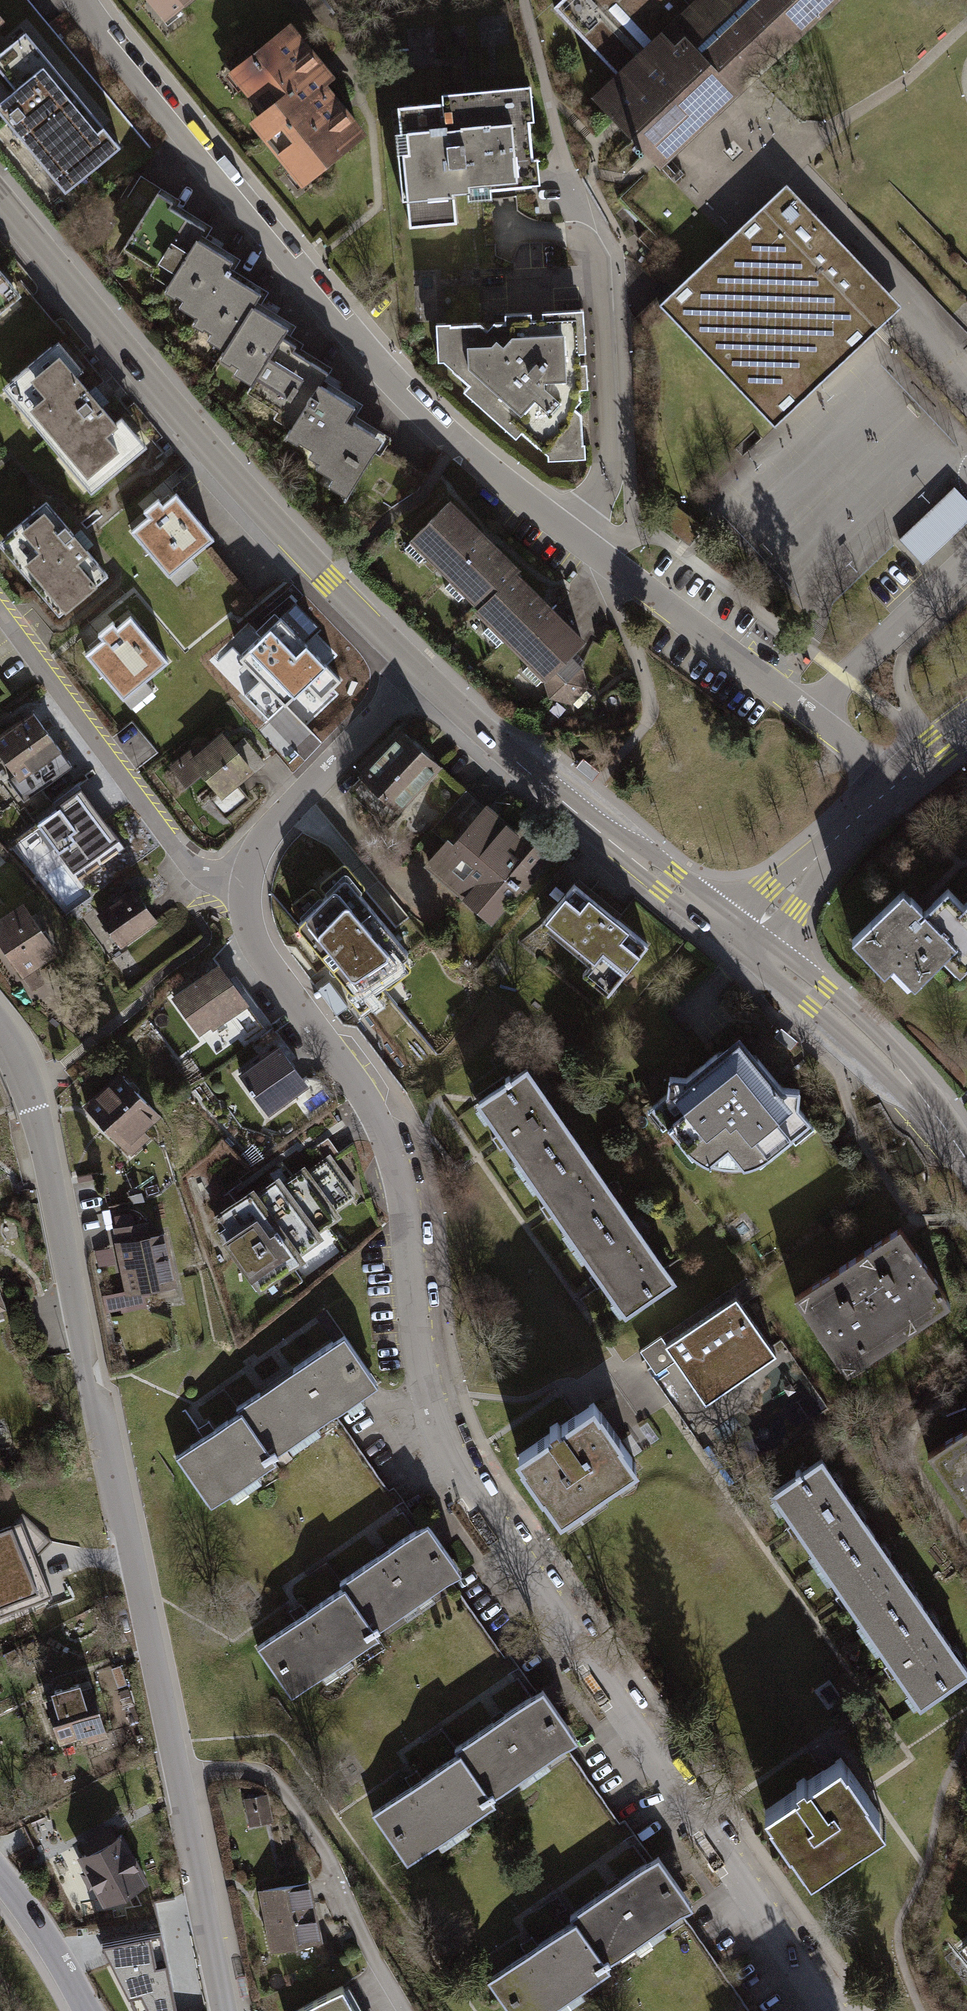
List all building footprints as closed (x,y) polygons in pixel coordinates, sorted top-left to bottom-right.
[(167,25),(198,0),(146,0),(167,25)] [(546,7),(605,68),(586,88),(610,115),(645,155),(656,167),(660,163),(664,159),(725,103),(750,79),(832,0),(553,0),(546,7)] [(293,25),(230,76),(263,117),(252,126),(305,192),(371,139),(330,88),(339,81),(293,25)] [(27,36),(0,58),(0,75),(16,95),(0,108),(0,117),(67,199),(122,154),(27,36)] [(448,108),(402,112),(414,233),(462,228),(459,200),(473,198),(474,207),(497,204),(496,196),(547,191),(544,164),(540,165),(537,128),(542,128),(538,91),(447,100),(448,108)] [(180,199),(140,174),(126,196),(142,205),(119,244),(151,263),(147,270),(164,280),(160,285),(170,291),(172,289),(180,294),(176,300),(194,311),(189,319),(199,325),(200,323),(207,327),(203,334),(219,344),(214,352),(227,360),(228,358),(234,361),(230,368),(249,379),(244,387),(275,406),(270,413),(288,423),(283,431),(294,438),(296,435),(310,444),(306,451),(316,457),(313,462),(331,473),(327,479),(346,491),(351,483),(391,507),(418,490),(428,473),(381,444),(389,431),(375,423),(374,425),(355,414),(362,402),(324,379),(331,366),(300,347),(303,342),(290,334),(296,323),(261,302),(269,290),(234,269),(241,257),(206,236),(213,225),(177,203),(180,199)] [(771,427),(900,305),(786,186),(675,287),(657,303),(660,307),(771,427)] [(23,292),(0,263),(0,311),(23,292)] [(449,315),(433,316),(436,354),(441,354),(466,377),(462,383),(514,430),(520,424),(546,448),(547,455),(586,453),(585,437),(583,437),(581,407),(574,401),(581,392),(580,382),(588,382),(586,356),(578,356),(578,345),(585,345),(583,301),(540,304),(541,310),(530,310),(529,304),(502,305),(503,313),(492,314),(485,321),(478,315),(449,317),(449,315)] [(61,339),(5,386),(95,492),(150,442),(124,412),(118,417),(81,373),(86,368),(61,339)] [(966,520),(966,494),(956,483),(901,536),(925,561),(966,520)] [(148,517),(130,531),(168,576),(213,538),(177,494),(163,505),(159,498),(143,511),(148,517)] [(520,565),(449,495),(407,537),(476,604),(473,608),(544,677),(569,651),(585,635),(517,568),(520,565)] [(0,539),(0,545),(60,617),(111,575),(48,500),(0,539)] [(699,526),(671,504),(656,523),(684,545),(699,526)] [(282,610),(234,649),(268,694),(274,688),(283,680),(317,649),(282,610)] [(106,638),(87,652),(125,699),(171,662),(135,615),(120,626),(116,619),(101,632),(106,638)] [(582,663),(569,651),(544,677),(543,677),(548,697),(571,704),(589,686),(582,663)] [(275,692),(257,712),(287,735),(320,702),(296,679),(289,686),(283,680),(274,688),(275,692)] [(0,735),(0,753),(16,774),(11,779),(27,800),(75,765),(34,708),(0,735)] [(193,746),(171,767),(189,787),(204,773),(220,793),(212,799),(228,818),(252,798),(241,784),(257,770),(224,730),(198,752),(193,746)] [(400,730),(357,776),(397,814),(443,766),(400,730)] [(94,790),(59,816),(85,850),(119,824),(94,790)] [(446,841),(424,866),(493,924),(522,887),(527,891),(556,853),(529,831),(525,836),(488,803),(485,805),(467,790),(431,830),(446,841)] [(342,880),(300,922),(298,925),(300,928),(351,990),(353,991),(356,991),(407,956),(407,953),(407,951),(348,880),(345,879),(342,880)] [(850,938),(884,972),(894,962),(917,984),(946,955),(961,970),(966,964),(966,898),(949,881),(930,900),(926,903),(906,883),(850,938)] [(575,884),(543,925),(592,965),(585,973),(609,994),(651,945),(575,884)] [(136,886),(97,914),(121,947),(160,921),(136,886)] [(0,916),(0,942),(25,977),(26,976),(34,989),(46,982),(38,967),(62,952),(25,899),(0,916)] [(222,961),(175,996),(201,1035),(211,1026),(213,1028),(252,1003),(222,961)] [(669,1097),(657,1108),(694,1159),(712,1168),(729,1171),(748,1169),(766,1162),(814,1124),(800,1107),(802,1090),(785,1089),(741,1035),(689,1080),(671,1077),(669,1097)] [(284,1044),(242,1072),(269,1113),(311,1085),(284,1044)] [(529,1068),(476,1102),(626,1318),(677,1281),(529,1068)] [(121,1071),(85,1106),(131,1156),(152,1137),(146,1130),(164,1116),(121,1071)] [(258,1186),(219,1214),(226,1223),(219,1228),(264,1290),(310,1257),(307,1252),(329,1236),(325,1230),(347,1213),(344,1209),(363,1196),(333,1153),(313,1167),(310,1162),(287,1178),(285,1174),(262,1191),(258,1186)] [(149,1220),(115,1228),(129,1296),(180,1285),(169,1230),(152,1234),(149,1220)] [(899,1230),(796,1299),(848,1378),(954,1306),(899,1230)] [(8,1315),(0,1289),(0,1318),(8,1315)] [(662,1336),(640,1351),(656,1374),(676,1359),(706,1402),(776,1354),(736,1296),(667,1343),(662,1336)] [(383,1385),(348,1334),(342,1338),(237,1408),(242,1415),(247,1412),(275,1456),(376,1389),(383,1385)] [(596,1403),(514,1460),(563,1530),(643,1472),(596,1403)] [(242,1415),(176,1458),(211,1511),(280,1463),(275,1456),(247,1412),(242,1415)] [(930,1457),(966,1511),(966,1432),(930,1457)] [(774,1495),(922,1711),(966,1680),(966,1663),(826,1461),(774,1495)] [(0,1529),(0,1617),(52,1595),(36,1557),(52,1541),(22,1513),(12,1524),(0,1529)] [(348,1587),(381,1632),(467,1574),(431,1520),(343,1581),(348,1587)] [(348,1587),(259,1646),(294,1697),(383,1637),(381,1632),(348,1587)] [(56,1696),(48,1699),(61,1744),(82,1738),(84,1744),(111,1737),(95,1684),(84,1687),(83,1682),(54,1691),(56,1696)] [(547,1689),(459,1749),(463,1755),(498,1799),(584,1742),(547,1689)] [(498,1799),(463,1755),(375,1814),(409,1866),(502,1805),(498,1799)] [(801,1797),(766,1821),(814,1888),(890,1835),(844,1768),(810,1792),(807,1789),(799,1794),(801,1797)] [(267,1790),(243,1796),(248,1824),(273,1820),(267,1790)] [(126,1833),(79,1856),(105,1906),(152,1885),(126,1833)] [(657,1846),(571,1908),(574,1912),(609,1958),(693,1899),(657,1846)] [(309,1875),(257,1887),(270,1949),(321,1938),(309,1875)] [(162,1898),(124,1905),(127,1919),(109,1923),(127,2010),(184,2010),(162,1898)] [(574,1912),(485,1974),(510,2010),(544,2010),(612,1963),(609,1958),(574,1912)] [(285,2010),(363,2010),(342,1978),(285,2010)]
